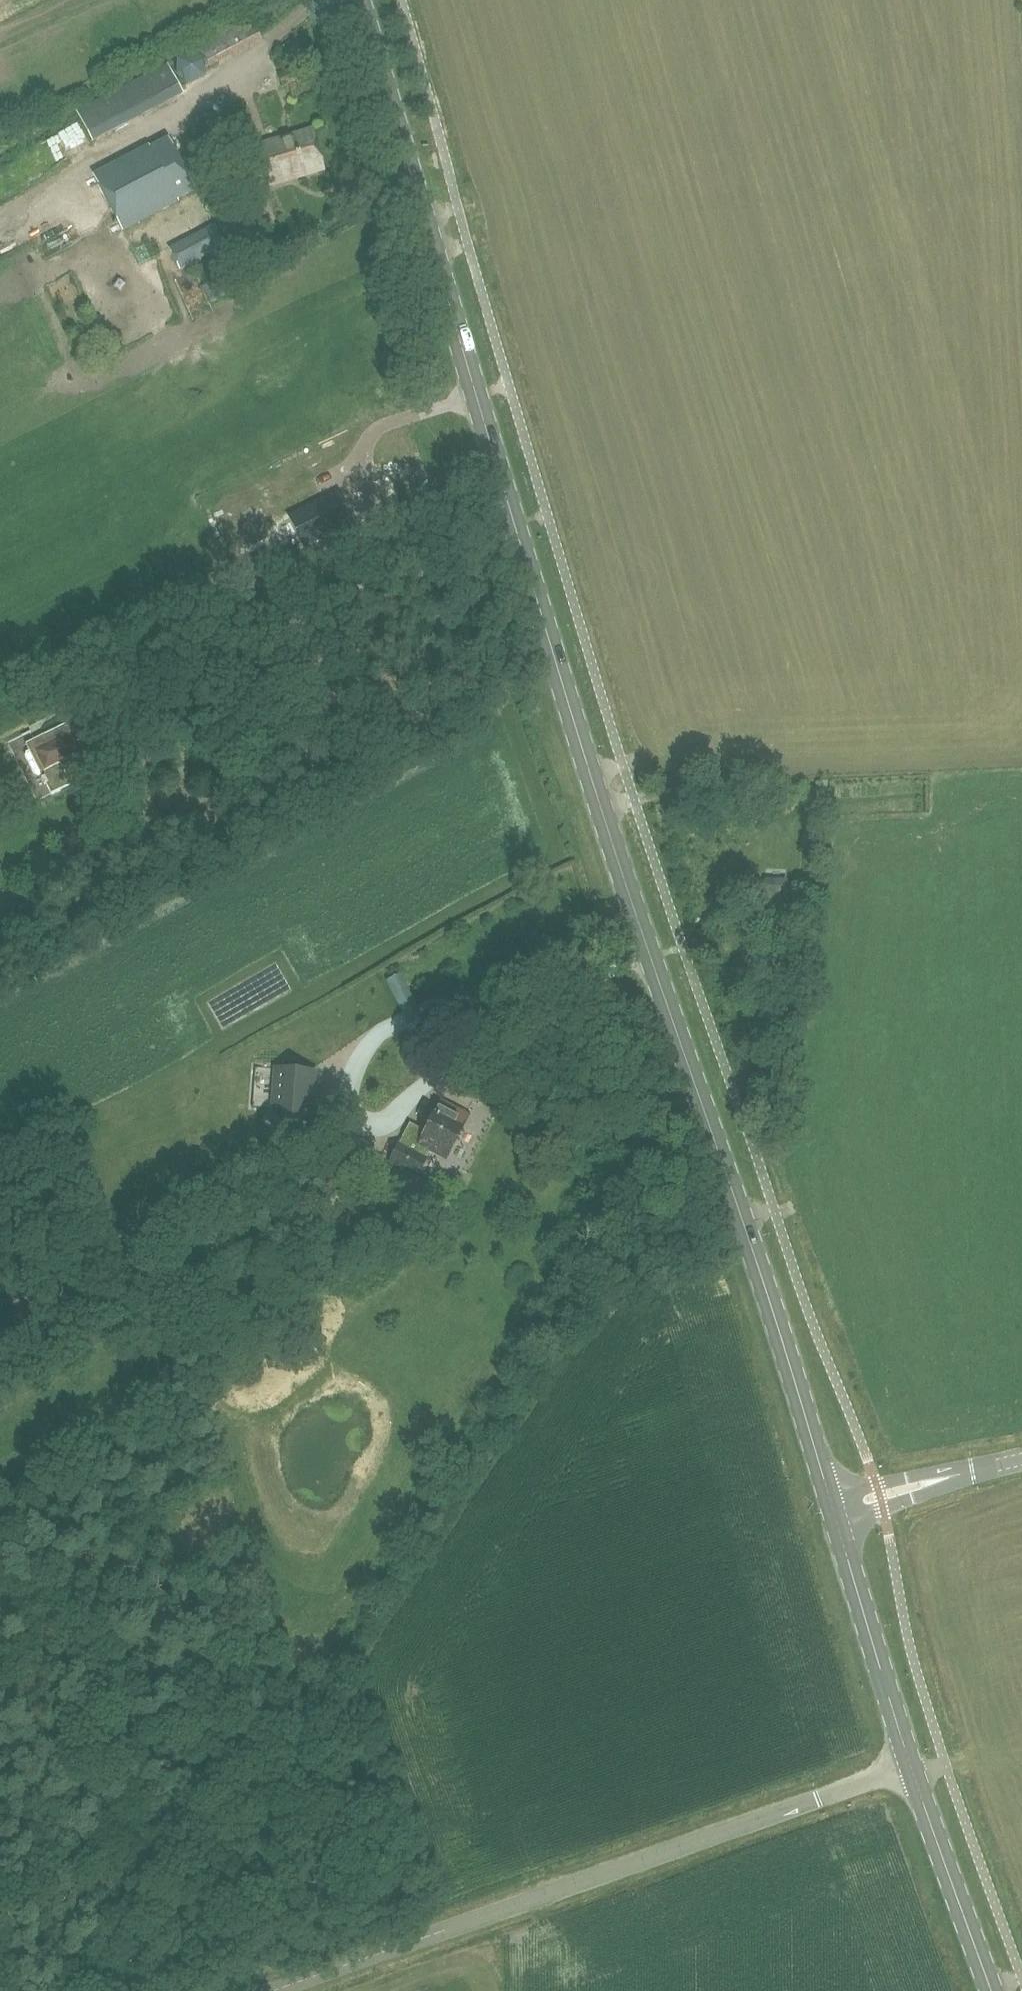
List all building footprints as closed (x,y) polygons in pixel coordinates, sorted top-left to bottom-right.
[(111,132),(182,92),(166,63),(95,103),(111,132)] [(269,186),(323,171),(312,132),(258,148),(269,186)] [(168,139),(95,178),(122,229),(195,190),(168,139)] [(206,238),(173,256),(180,269),(224,246),(214,226),(203,231),(206,238)] [(211,303),(234,290),(225,276),(203,288),(211,303)] [(338,491),(302,509),(289,516),(304,547),(311,544),(353,522),(338,491)] [(38,776),(41,775),(50,794),(71,784),(60,761),(78,752),(73,743),(96,731),(88,714),(26,744),(29,751),(26,752),(25,756),(34,775),(38,776)] [(786,885),(765,885),(765,902),(786,902),(786,885)] [(399,974),(385,982),(405,1019),(423,1053),(438,1046),(420,1012),(399,974)] [(316,1071),(275,1068),(271,1109),(283,1110),(282,1121),(312,1123),(316,1071)] [(448,1157),(462,1128),(455,1124),(462,1109),(440,1099),(425,1132),(410,1124),(401,1144),(399,1143),(390,1162),(419,1176),(432,1149),(448,1157)]
